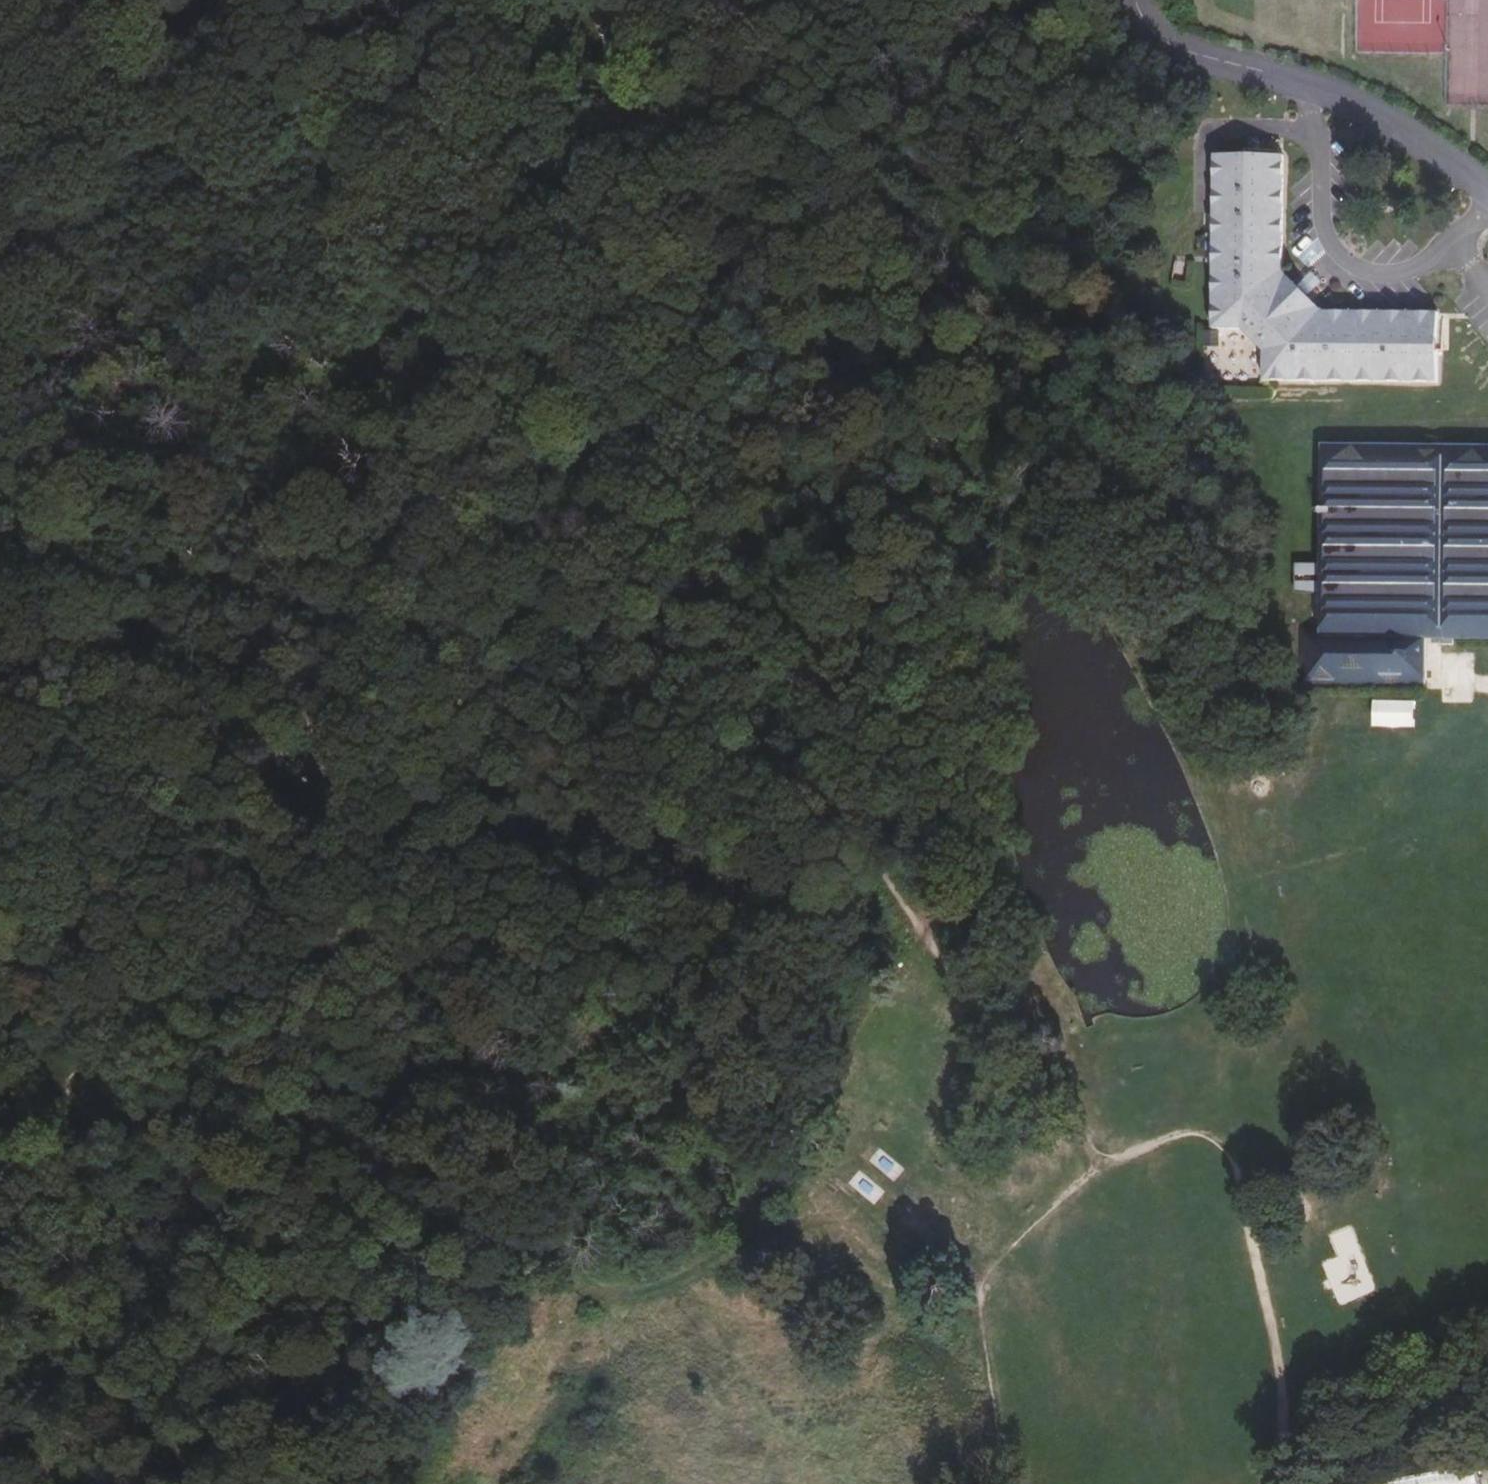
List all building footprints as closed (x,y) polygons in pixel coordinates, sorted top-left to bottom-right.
[(1289,280),(1292,161),(1210,159),(1207,323),(1249,326),(1269,353),(1265,378),(1433,386),(1437,313),(1316,310),(1289,280)] [(1487,640),(1487,449),(1319,447),(1317,628),(1298,628),(1297,688),(1426,690),(1426,639),(1487,640)] [(857,1171),(847,1184),(874,1204),(884,1191),(857,1171)] [(1356,1240),(1332,1249),(1335,1257),(1321,1263),(1336,1306),(1375,1292),(1356,1240)]
